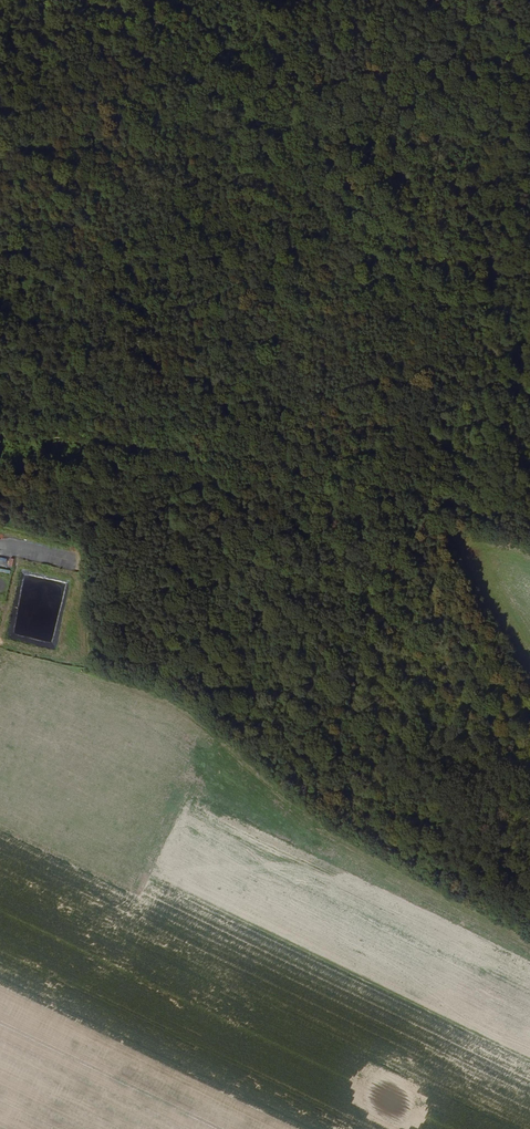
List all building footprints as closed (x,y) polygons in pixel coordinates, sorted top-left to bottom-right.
[(53,565),(60,566),(62,559),(55,558),(53,565)]
